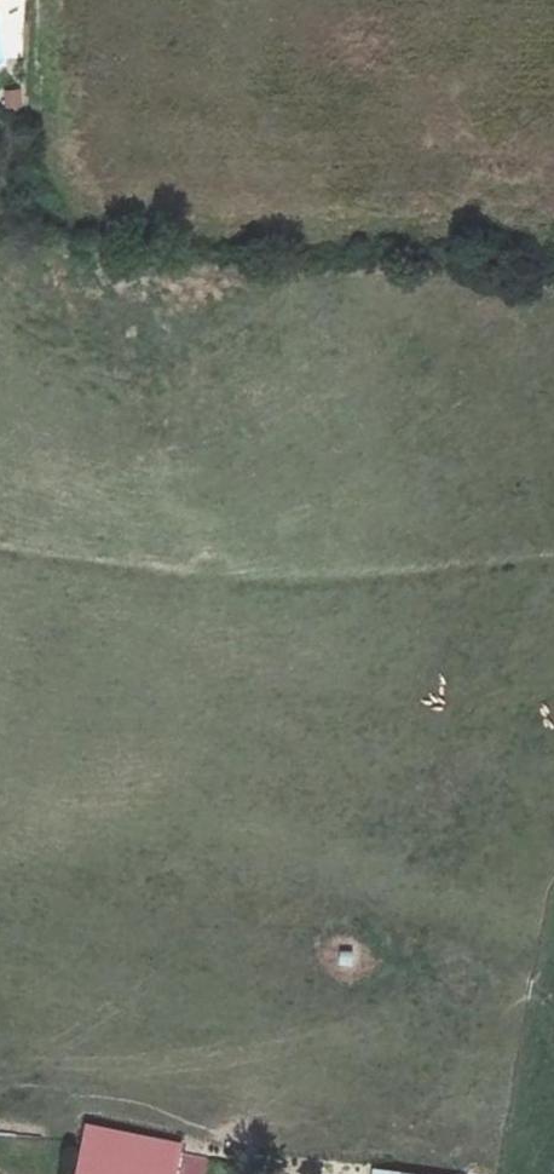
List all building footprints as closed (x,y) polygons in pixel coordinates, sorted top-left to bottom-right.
[(207,1160),(180,1155),(182,1146),(87,1128),(78,1173),(205,1173),(207,1160)]
